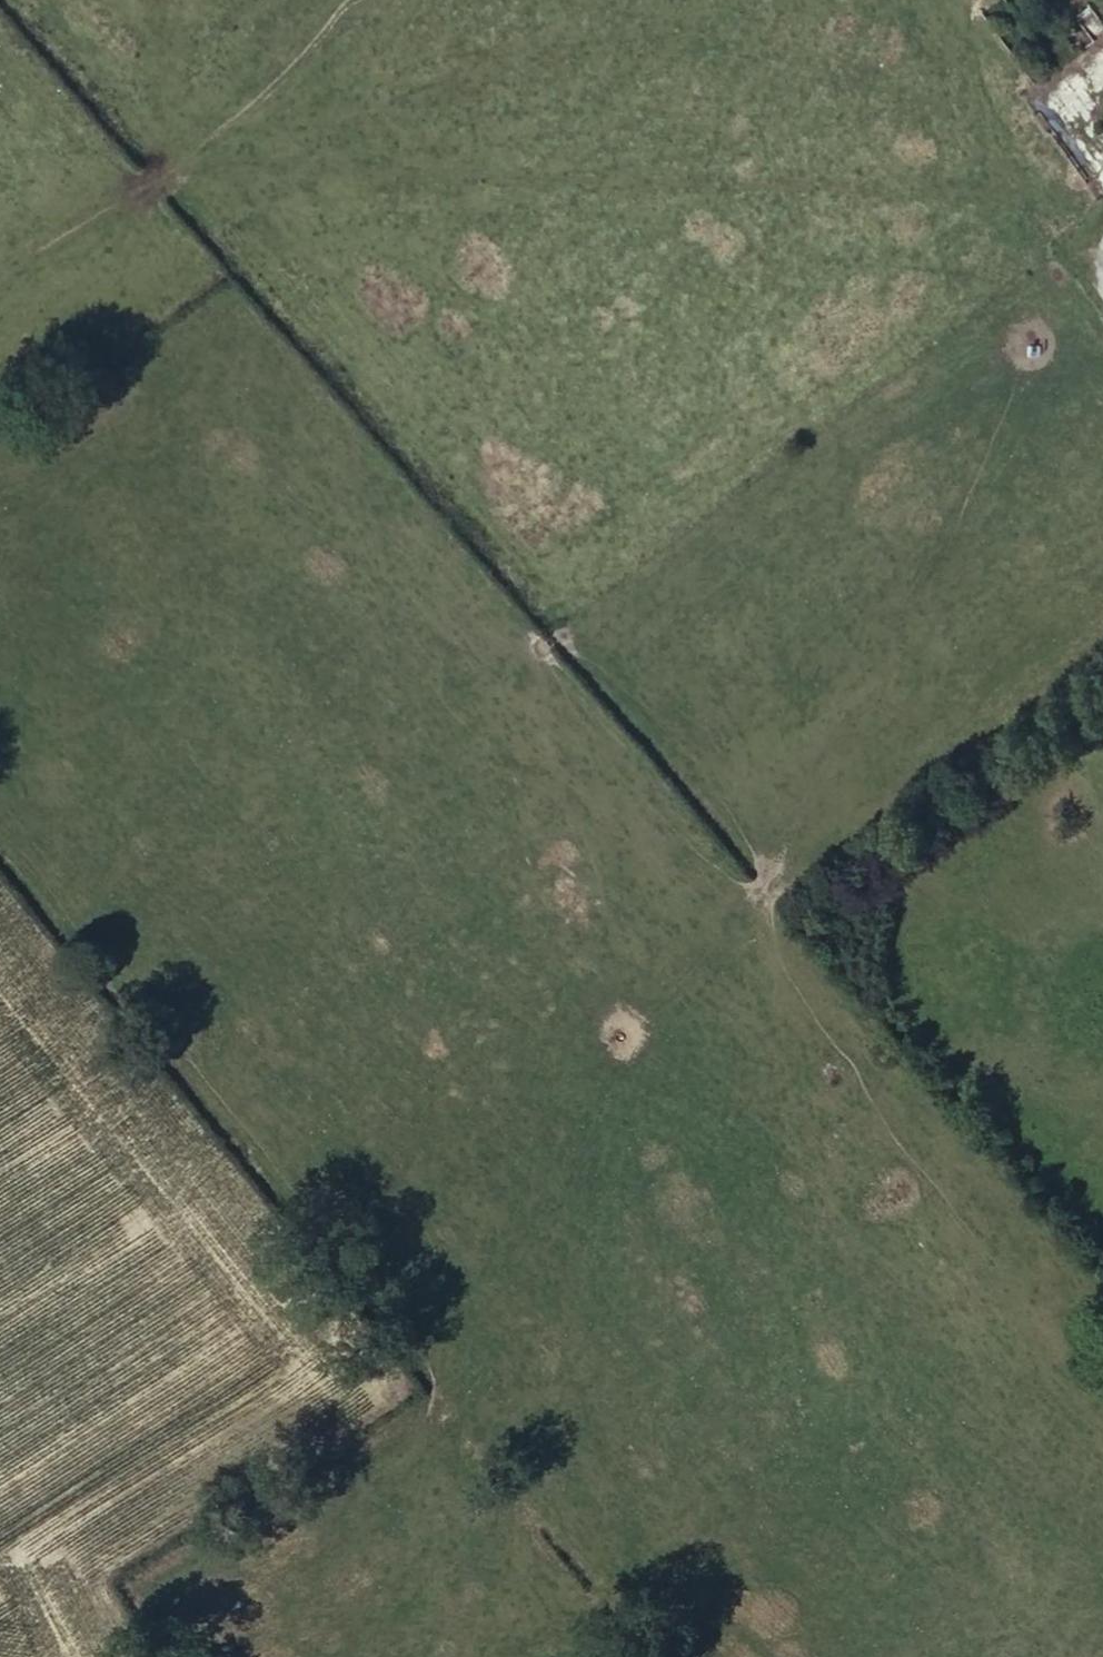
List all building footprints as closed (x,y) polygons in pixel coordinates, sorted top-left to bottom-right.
[(1093,127),(1102,142),(1102,119),(1093,127)]
